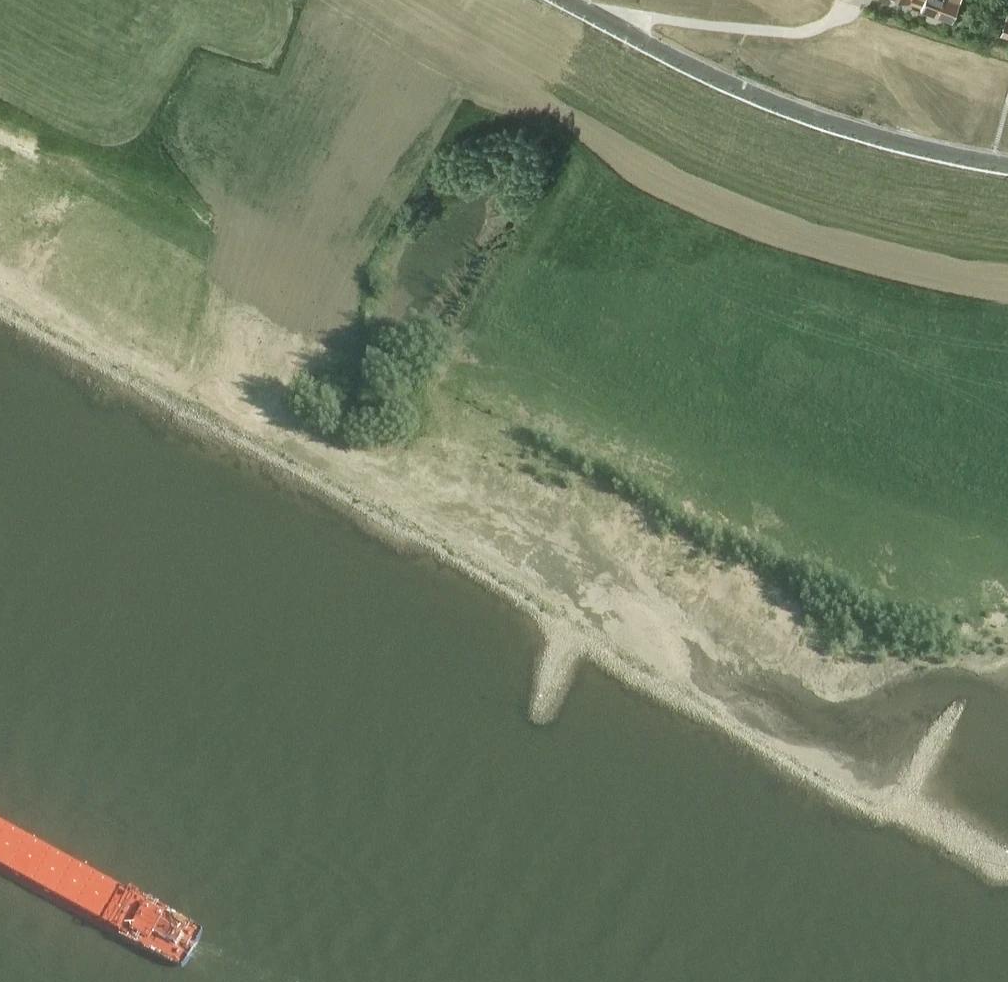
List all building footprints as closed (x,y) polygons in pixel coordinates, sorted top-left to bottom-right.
[(924,3),(922,10),(953,22),(961,0),(915,0),(924,3)]
